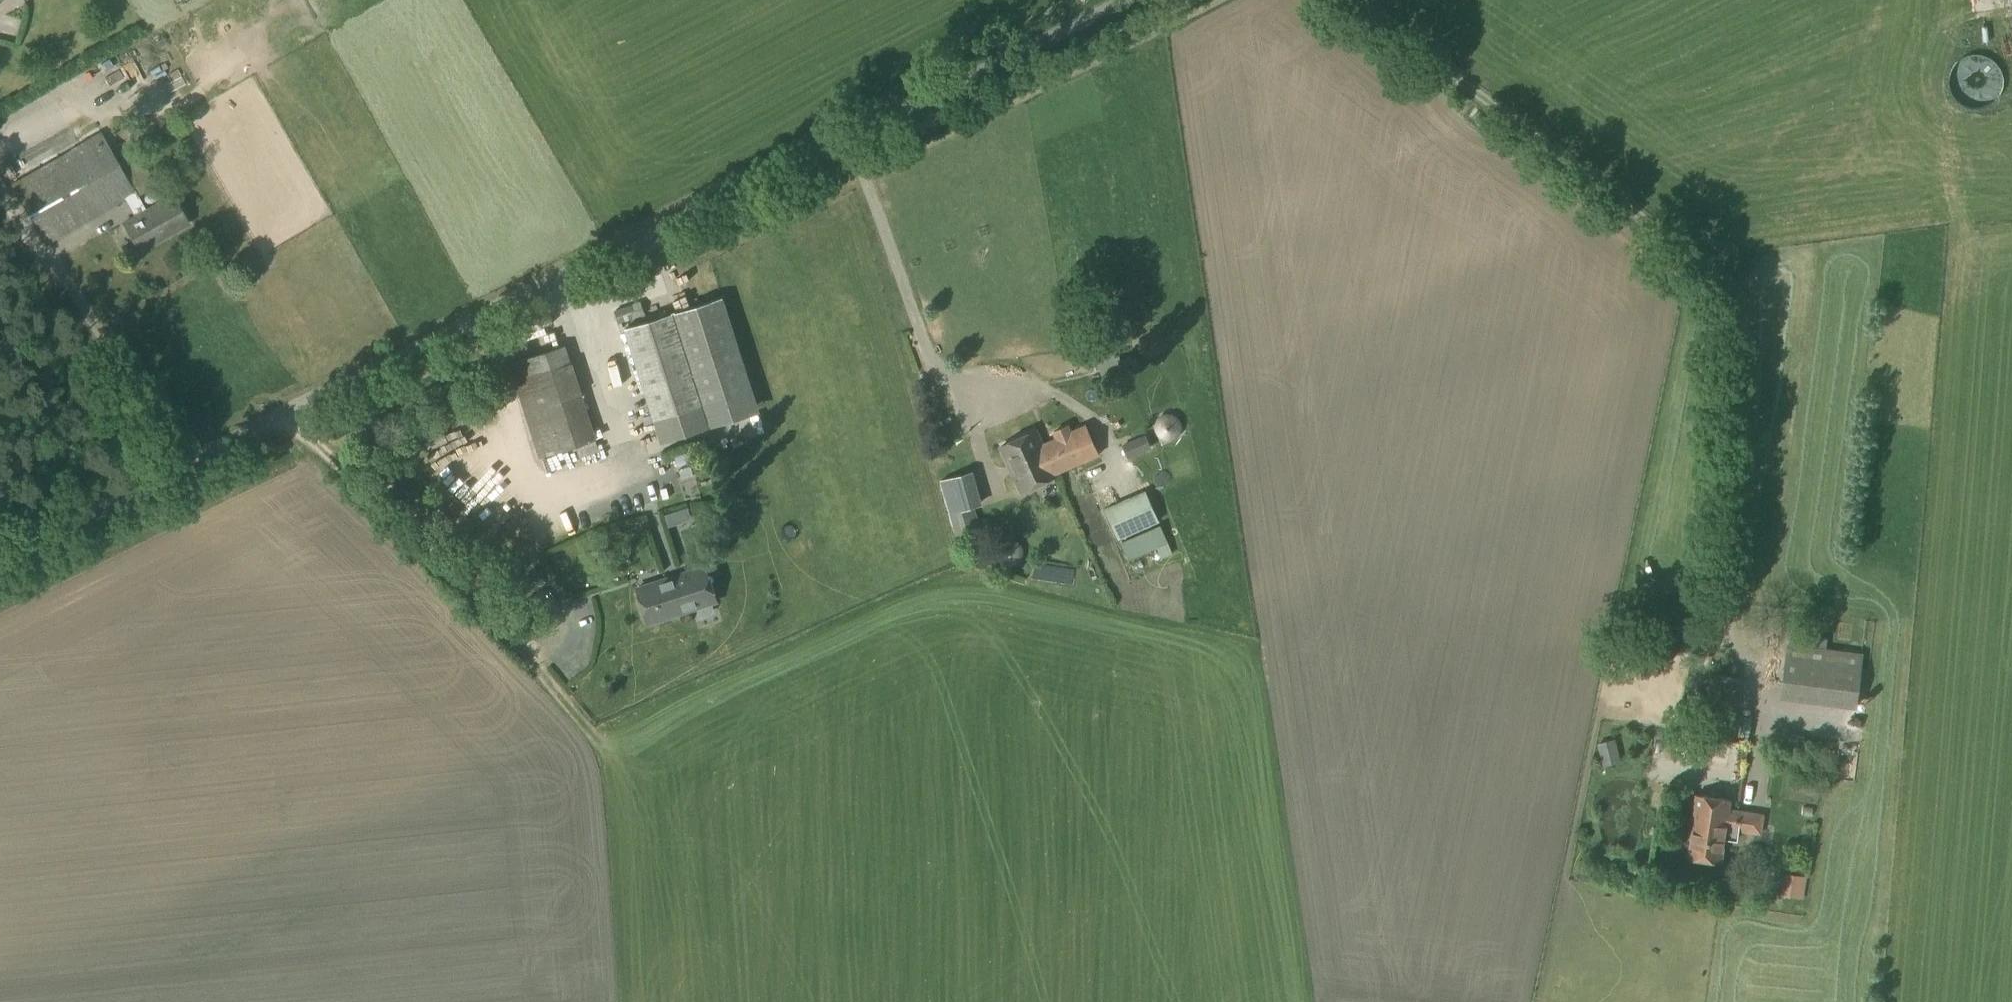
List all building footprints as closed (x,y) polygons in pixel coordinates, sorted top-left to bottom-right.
[(1973,90),(1978,89),(1983,88),(1987,86),(1991,84),(1995,81),(1998,77),(2000,72),(2002,68),(2003,63),(2003,58),(2002,53),(2000,48),(1998,44),(1994,40),(1991,37),(1987,35),(1982,33),(1977,32),(1972,32),(1968,33),(1963,34),(1959,36),(1955,39),(1951,43),(1949,47),(1947,51),(1946,56),(1945,61),(1946,66),(1947,70),(1949,75),(1952,79),(1955,83),(1959,86),(1963,88),(1968,89),(1973,90)] [(71,148),(11,183),(46,242),(124,197),(135,216),(124,222),(140,251),(187,223),(171,195),(146,209),(100,130),(70,147),(71,148)] [(619,322),(644,313),(641,302),(615,310),(619,322)] [(660,437),(684,429),(680,416),(751,393),(723,302),(627,331),(660,437)] [(529,333),(507,342),(513,355),(535,346),(529,333)] [(540,456),(595,439),(565,347),(510,365),(540,456)] [(1036,430),(1000,446),(1020,491),(1056,475),(1055,473),(1057,472),(1098,454),(1085,425),(1070,431),(1067,425),(1053,431),(1055,438),(1042,444),(1036,430)] [(1127,459),(1151,448),(1145,436),(1122,446),(1127,459)] [(544,459),(552,480),(578,470),(570,449),(544,459)] [(975,474),(941,483),(949,513),(969,508),(985,504),(975,474)] [(1118,540),(1159,522),(1145,491),(1105,508),(1118,540)] [(977,534),(969,508),(949,513),(957,539),(977,534)] [(680,524),(676,511),(664,515),(668,527),(680,524)] [(713,609),(711,604),(719,602),(707,565),(636,587),(647,624),(698,608),(699,614),(703,616),(711,613),(713,609)] [(1858,703),(1865,655),(1796,646),(1793,668),(1784,666),(1780,693),(1858,703)] [(1730,824),(1732,809),(1730,808),(1731,800),(1695,795),(1692,819),(1730,824)] [(1730,824),(1692,819),(1686,857),(1722,862),(1726,837),(1737,839),(1738,830),(1761,833),(1764,813),(1732,809),(1730,824)] [(1802,899),(1806,877),(1785,873),(1781,895),(1802,899)]
